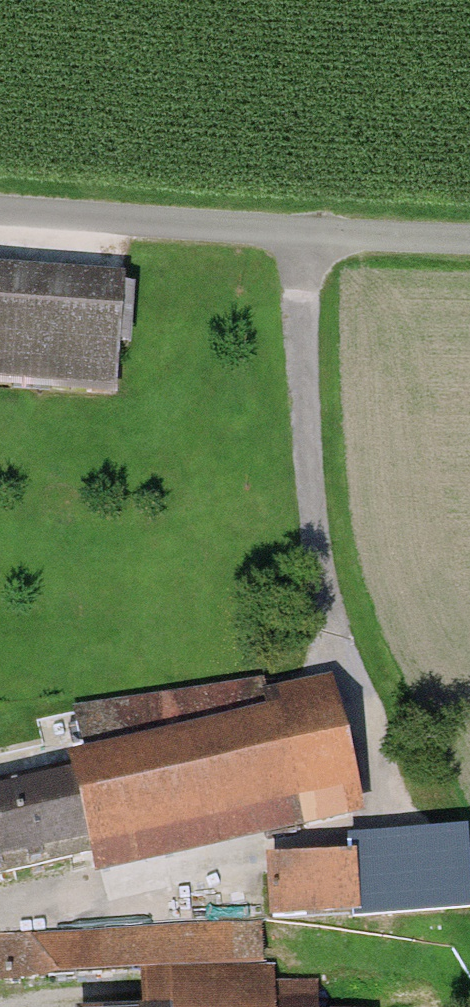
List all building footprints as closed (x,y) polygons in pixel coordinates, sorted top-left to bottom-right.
[(0,267),(0,387),(113,393),(119,273),(0,267)] [(101,877),(333,822),(301,688),(269,695),(266,680),(70,703),(82,753),(0,773),(0,884),(97,861),(101,877)] [(442,836),(375,839),(380,914),(446,910),(442,836)] [(269,856),(273,920),(376,915),(373,851),(269,856)] [(142,978),(266,975),(265,928),(0,933),(0,981),(142,978)] [(323,974),(266,975),(142,978),(143,1006),(323,1006),(323,974)]
